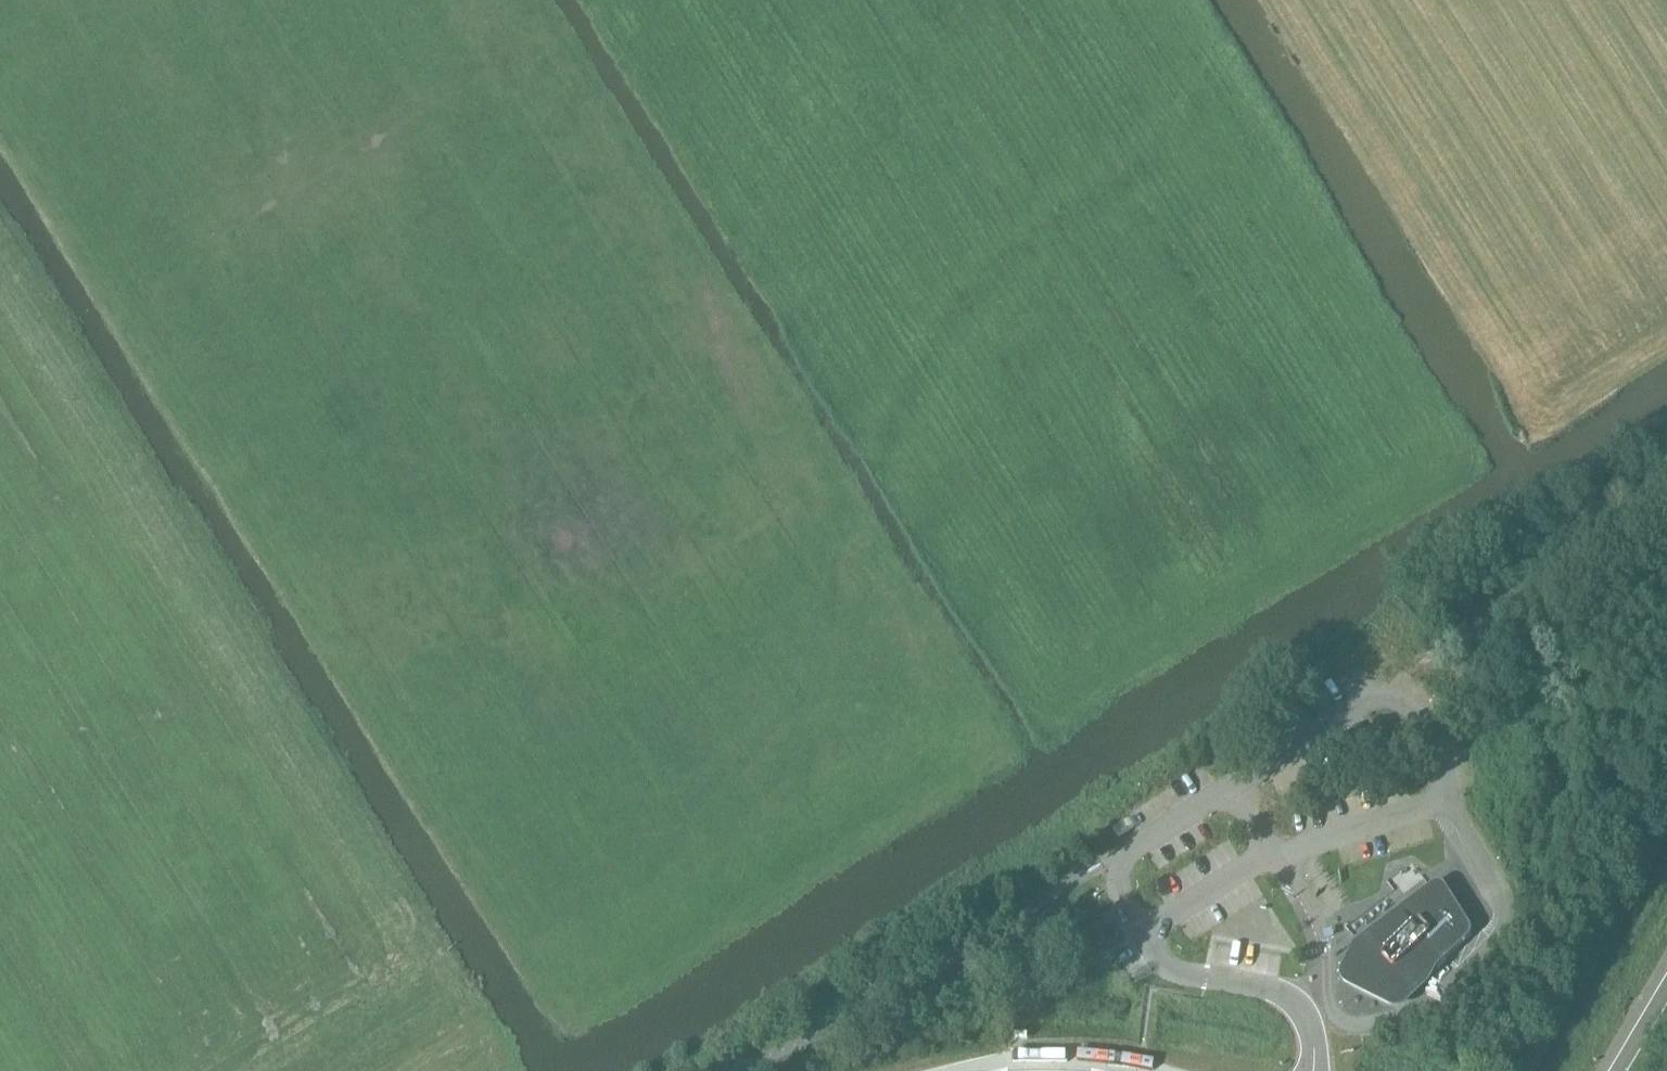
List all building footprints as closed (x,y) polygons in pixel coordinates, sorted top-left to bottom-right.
[(1409,896),(1430,880),(1414,860),(1394,875),(1409,896)] [(1404,1000),(1468,939),(1469,938),(1470,937),(1470,936),(1471,934),(1471,933),(1471,932),(1471,931),(1471,929),(1470,927),(1445,887),(1444,886),(1443,885),(1442,884),(1441,884),(1438,883),(1437,883),(1435,884),(1433,885),(1401,909),(1405,913),(1368,944),(1355,966),(1354,969),(1354,974),(1355,978),(1357,981),(1360,984),(1389,1001),(1392,1002),(1396,1003),(1401,1002),(1404,1000)]
